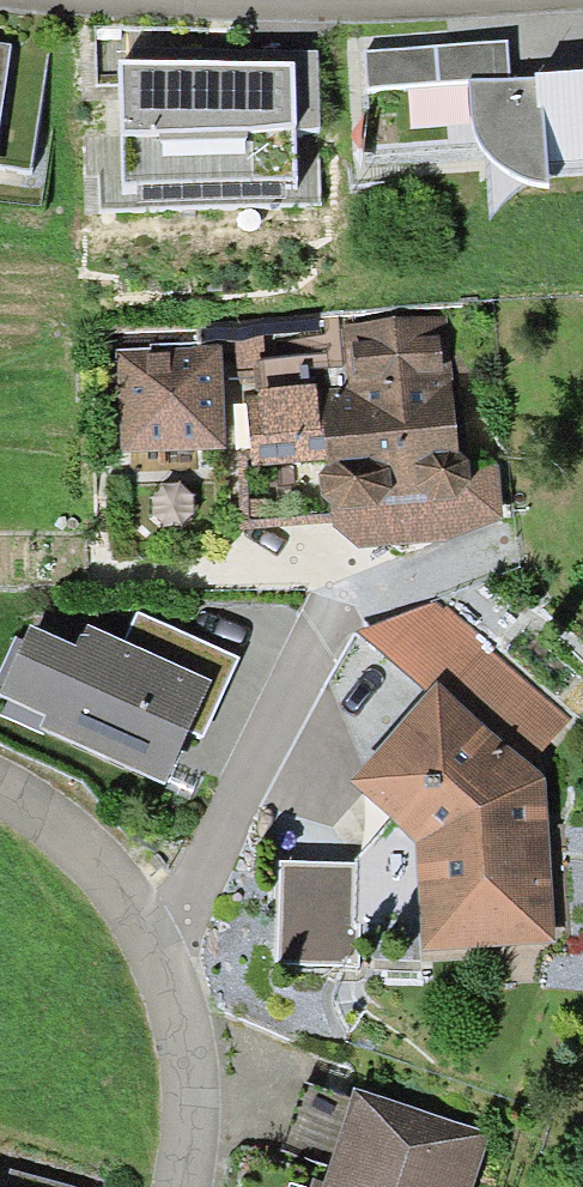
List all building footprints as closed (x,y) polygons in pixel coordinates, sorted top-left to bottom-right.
[(467,91),(498,89),(495,52),(355,61),(357,98),(467,91)] [(289,74),(121,79),(125,186),(292,181),(289,74)] [(467,91),(470,148),(492,171),(519,190),(582,186),(582,83),(498,89),(467,91)] [(443,478),(433,324),(331,331),(335,393),(319,394),(328,535),(354,555),(449,548),(488,527),(485,476),(443,478)] [(210,360),(118,363),(121,461),(214,457),(210,360)] [(132,617),(115,655),(197,691),(214,652),(132,617)] [(31,738),(154,791),(197,691),(115,655),(74,637),(62,665),(24,648),(0,704),(0,707),(37,723),(31,738)] [(442,717),(515,778),(558,727),(485,665),(442,717)] [(350,797),(414,851),(420,945),(535,938),(526,787),(515,778),(442,717),(427,705),(350,797)] [(324,1186),(459,1186),(472,1141),(347,1106),(324,1186)]
